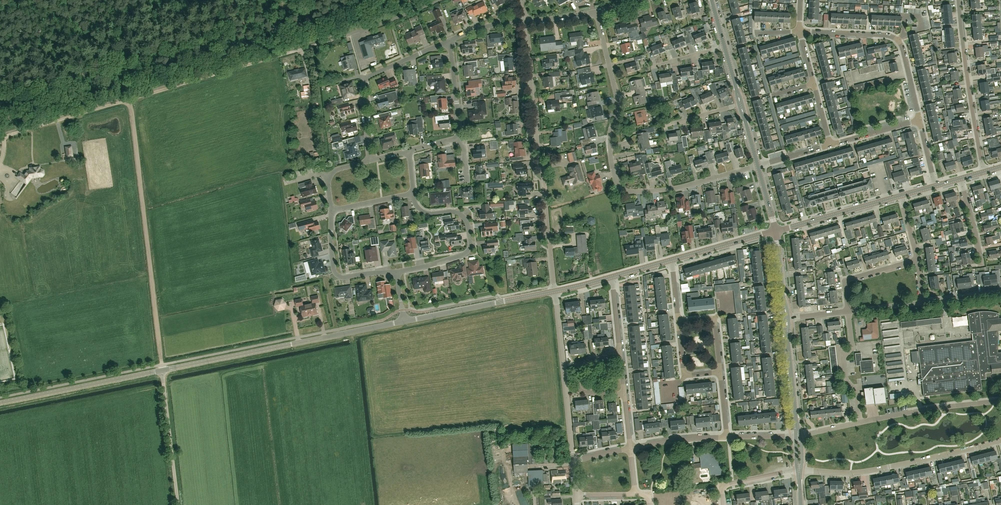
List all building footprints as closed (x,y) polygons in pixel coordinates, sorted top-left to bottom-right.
[(690,5),(691,9),(688,10),(689,14),(692,13),(692,14),(697,13),(699,16),(705,15),(703,8),(699,9),(697,2),(690,5)] [(738,2),(730,4),(731,10),(739,7),(738,2)] [(487,11),(484,4),(481,6),(480,4),(480,3),(477,5),(476,6),(472,8),(471,6),(467,8),(470,15),(474,13),(475,15),(482,12),(482,13),(487,11)] [(430,13),(433,12),(436,19),(438,21),(428,26),(431,32),(434,31),(434,30),(436,30),(438,33),(444,30),(441,23),(442,23),(441,20),(440,20),(439,17),(442,16),(439,9),(441,8),(440,5),(428,10),(430,13)] [(679,19),(686,17),(684,10),(680,11),(679,7),(673,9),(675,18),(679,17),(679,19)] [(739,7),(731,10),(733,16),(741,13),(739,7)] [(461,19),(466,17),(463,11),(459,13),(458,12),(452,15),(456,24),(462,21),(461,19)] [(664,22),(672,20),(670,14),(666,15),(664,11),(658,13),(660,21),(663,20),(664,22)] [(650,16),(646,17),(647,18),(643,19),(640,20),(642,27),(641,27),(642,33),(647,31),(646,28),(657,25),(656,19),(651,20),(650,16)] [(742,25),(742,24),(740,19),(732,21),(734,27),(742,25)] [(630,38),(639,36),(637,30),(636,24),(631,25),(626,26),(625,22),(621,23),(621,25),(616,26),(617,29),(615,30),(616,34),(625,32),(626,33),(628,32),(630,38)] [(706,33),(709,32),(706,24),(703,25),(705,31),(705,32),(699,34),(702,42),(708,40),(706,33)] [(745,24),(742,24),(742,25),(734,27),(735,33),(744,31),(743,28),(746,27),(745,24)] [(415,28),(416,30),(405,35),(409,45),(417,41),(417,42),(421,41),(419,37),(424,34),(421,26),(415,28)] [(744,31),(735,33),(737,39),(745,37),(744,31)] [(583,46),(582,41),(583,41),(582,33),(570,34),(571,42),(577,41),(578,46),(578,50),(584,48),(583,46)] [(382,35),(382,34),(371,38),(371,39),(360,43),(365,60),(374,57),(371,48),(374,47),(373,44),(384,41),(384,40),(386,39),(385,34),(382,35)] [(503,34),(491,35),(491,40),(487,41),(488,48),(494,47),(494,43),(503,42),(503,34)] [(702,42),(699,34),(693,36),(696,44),(702,42)] [(562,51),(564,51),(564,48),(563,42),(555,42),(555,36),(540,38),(541,51),(559,49),(560,52),(562,51)] [(745,37),(737,39),(739,45),(747,43),(745,37)] [(681,47),(687,45),(684,38),(678,40),(681,47)] [(794,38),(788,39),(790,47),(796,45),(794,38)] [(681,47),(678,40),(672,42),(675,50),(681,47)] [(815,45),(816,51),(824,49),(823,43),(827,42),(826,40),(822,41),(823,43),(815,45)] [(911,42),(913,49),(921,46),(920,42),(919,43),(918,41),(919,40),(911,42)] [(469,55),(470,53),(473,53),(472,50),(473,49),(474,49),(474,46),(476,46),(475,41),(466,42),(467,45),(466,46),(462,46),(463,54),(464,53),(466,55),(469,55)] [(632,43),(630,43),(621,45),(623,54),(634,51),(632,43)] [(663,44),(657,46),(660,53),(666,51),(663,44)] [(883,60),(885,60),(885,61),(895,58),(894,55),(885,58),(884,55),(885,55),(884,51),(887,51),(886,45),(880,46),(882,57),(883,60)] [(991,48),(988,49),(987,45),(983,46),(984,48),(983,48),(983,47),(975,48),(976,54),(988,52),(991,52),(991,51),(992,51),(991,48)] [(657,46),(651,48),(647,49),(649,52),(652,51),(654,56),(660,53),(657,46)] [(761,55),(767,54),(765,46),(759,48),(761,55)] [(874,48),(875,53),(878,53),(879,56),(880,58),(882,57),(880,46),(874,48)] [(913,49),(914,55),(921,53),(922,53),(921,49),(920,49),(920,47),(921,47),(921,46),(913,49)] [(738,50),(740,56),(748,54),(746,47),(738,50)] [(875,53),(874,48),(867,49),(868,53),(865,53),(868,67),(871,66),(870,61),(873,60),(872,54),(875,53)] [(568,51),(565,52),(566,58),(576,56),(578,66),(591,63),(588,54),(582,55),(581,49),(575,50),(575,49),(568,51)] [(824,49),(816,51),(818,57),(826,54),(824,49)] [(944,57),(944,60),(957,58),(957,56),(955,56),(955,53),(951,54),(951,50),(942,52),(942,55),(948,54),(948,57),(944,57)] [(347,60),(342,61),(339,62),(340,66),(343,65),(344,70),(349,69),(349,70),(357,68),(353,54),(346,57),(347,60)] [(740,56),(742,62),(750,60),(748,54),(740,56)] [(504,61),(505,71),(513,70),(513,64),(513,58),(507,59),(507,55),(499,56),(499,62),(504,61)] [(635,62),(626,65),(628,73),(640,70),(637,60),(644,58),(644,55),(634,58),(635,62)] [(437,59),(437,56),(430,57),(431,64),(432,65),(433,65),(433,68),(443,67),(442,59),(438,59),(437,59)] [(549,67),(555,67),(554,63),(558,62),(557,56),(547,57),(548,60),(542,61),(543,68),(545,68),(545,69),(550,68),(549,67)] [(924,59),(915,61),(917,67),(924,65),(925,65),(924,62),(927,61),(926,58),(924,59)] [(742,62),(743,68),(751,66),(750,60),(742,62)] [(475,71),(474,68),(477,67),(477,61),(470,62),(470,65),(464,66),(465,77),(473,76),(473,72),(474,72),(475,71)] [(708,62),(709,71),(714,70),(716,78),(721,77),(719,67),(715,68),(714,61),(708,62)] [(892,73),(898,71),(896,63),(891,64),(891,61),(883,63),(885,70),(891,68),(892,73)] [(698,71),(699,79),(704,78),(703,72),(709,71),(708,62),(701,64),(703,70),(698,71)] [(799,78),(805,76),(803,69),(799,70),(798,64),(795,64),(797,70),(799,78)] [(291,77),(307,72),(305,65),(299,67),(299,66),(288,69),(291,77)] [(743,68),(745,74),(753,71),(751,66),(743,68)] [(686,68),(688,77),(694,76),(696,85),(700,84),(699,79),(698,71),(693,72),(693,67),(686,68)] [(688,77),(686,68),(680,69),(681,76),(677,77),(677,79),(678,84),(683,83),(682,81),(688,80),(688,77)] [(948,69),(949,72),(949,73),(950,72),(950,75),(945,76),(945,78),(959,76),(958,71),(955,72),(954,68),(948,69)] [(587,86),(587,84),(595,82),(592,73),(587,74),(586,73),(585,73),(584,69),(578,70),(579,75),(580,75),(582,83),(580,84),(579,85),(580,87),(581,88),(587,86)] [(919,77),(928,75),(927,71),(925,72),(925,69),(918,71),(919,77)] [(404,72),(406,81),(411,81),(411,85),(416,84),(415,70),(404,72)] [(745,74),(746,80),(755,77),(757,77),(756,74),(754,75),(753,71),(745,74)] [(788,81),(785,74),(783,74),(782,71),(779,72),(780,75),(782,83),(788,81)] [(831,72),(823,74),(824,80),(832,78),(831,72)] [(665,74),(667,83),(672,82),(674,92),(679,91),(678,84),(677,79),(673,80),(671,73),(665,74)] [(780,75),(777,76),(776,73),(773,74),(774,77),(776,85),(782,83),(780,75)] [(667,83),(665,74),(659,75),(660,82),(656,83),(657,90),(658,90),(658,92),(661,91),(660,89),(661,89),(660,84),(667,83)] [(919,77),(921,83),(929,81),(928,77),(927,78),(926,75),(928,75),(919,77)] [(437,93),(445,92),(445,91),(444,80),(443,79),(437,80),(437,76),(427,77),(427,83),(429,82),(430,86),(435,85),(436,92),(437,93)] [(516,85),(516,78),(509,78),(509,76),(505,76),(505,79),(505,83),(502,83),(503,90),(510,89),(510,86),(512,85),(516,85)] [(377,81),(380,89),(390,85),(391,88),(398,85),(395,78),(389,81),(387,77),(377,81)] [(545,88),(553,87),(552,77),(544,78),(545,88)] [(756,83),(757,83),(759,83),(758,80),(755,81),(755,77),(746,80),(748,86),(756,83)] [(774,77),(768,79),(770,86),(776,85),(774,77)] [(993,87),(995,87),(994,82),(996,82),(995,81),(1000,80),(1000,77),(992,78),(993,83),(990,83),(990,84),(988,85),(987,83),(980,84),(981,89),(993,87)] [(476,95),(479,95),(479,88),(482,87),(481,80),(473,81),(474,85),(473,86),(466,86),(467,95),(468,95),(469,96),(470,96),(471,95),(476,94),(476,95)] [(637,93),(645,91),(644,88),(643,88),(641,80),(630,82),(632,91),(636,90),(637,93)] [(921,83),(922,89),(931,87),(930,84),(933,83),(933,80),(929,81),(921,83)] [(822,85),(823,91),(831,88),(833,88),(832,86),(830,86),(829,82),(822,85)] [(352,83),(340,86),(344,98),(355,95),(352,83)] [(712,84),(715,92),(716,96),(717,96),(716,94),(718,93),(721,99),(722,99),(723,99),(724,99),(724,98),(727,96),(726,95),(729,93),(727,87),(723,89),(723,87),(720,88),(719,85),(716,87),(715,83),(712,84)] [(748,86),(750,92),(758,89),(760,89),(760,86),(757,87),(756,83),(748,86)] [(711,92),(706,94),(709,102),(715,100),(714,97),(716,96),(715,92),(712,84),(709,86),(711,92)] [(854,86),(848,87),(850,94),(861,91),(864,90),(863,84),(859,84),(854,86)] [(302,99),(311,97),(309,85),(303,86),(304,92),(301,93),(302,99)] [(922,89),(924,96),(932,93),(931,90),(933,90),(932,87),(931,87),(922,89)] [(693,97),(688,99),(691,107),(697,105),(694,99),(697,97),(694,92),(693,89),(691,91),(693,97)] [(758,89),(750,92),(751,98),(759,96),(758,89)] [(697,97),(698,100),(699,103),(702,101),(703,105),(709,102),(706,94),(701,97),(698,90),(694,92),(697,97)] [(379,108),(383,107),(385,108),(386,106),(389,105),(389,104),(390,103),(393,102),(394,99),(397,99),(398,97),(396,91),(383,95),(384,99),(377,101),(379,108)] [(645,91),(637,93),(637,96),(633,97),(635,106),(647,103),(645,95),(646,95),(645,91)] [(563,100),(564,100),(564,101),(572,100),(572,99),(573,99),(572,95),(570,95),(570,92),(561,93),(561,96),(562,100),(563,100)] [(588,106),(597,104),(596,101),(600,100),(598,92),(587,94),(589,103),(587,103),(588,106)] [(932,93),(924,96),(925,102),(932,100),(933,99),(932,95),(931,96),(931,94),(932,93)] [(961,94),(944,97),(946,105),(949,105),(948,99),(950,98),(954,98),(955,100),(962,99),(961,94)] [(804,97),(807,104),(813,103),(810,95),(804,97)] [(447,99),(438,100),(437,96),(431,96),(431,103),(436,103),(437,103),(438,104),(439,109),(442,108),(442,110),(447,109),(446,103),(447,103),(447,99)] [(685,110),(691,107),(688,99),(687,97),(681,99),(681,98),(673,101),(675,105),(678,103),(680,109),(684,107),(685,110)] [(518,102),(513,102),(513,98),(506,99),(506,105),(510,105),(511,114),(520,113),(518,102)] [(548,110),(556,109),(556,112),(560,111),(560,108),(564,107),(563,104),(559,104),(559,100),(547,102),(548,110)] [(753,102),(754,108),(762,106),(761,100),(753,102)] [(485,102),(478,103),(478,106),(477,107),(476,108),(476,109),(475,111),(469,111),(470,120),(482,119),(482,115),(486,114),(485,102)] [(350,107),(349,103),(338,106),(340,113),(345,112),(346,115),(355,112),(354,106),(350,107)] [(783,111),(781,103),(775,105),(778,113),(783,111)] [(926,106),(927,112),(935,110),(936,110),(935,106),(936,105),(935,103),(933,104),(926,106)] [(989,108),(994,107),(997,107),(1000,106),(1000,104),(1000,103),(982,107),(983,112),(990,111),(989,108)] [(597,104),(588,106),(589,110),(590,109),(592,118),(603,115),(602,107),(598,108),(597,104)] [(754,108),(756,114),(764,112),(762,106),(754,108)] [(637,125),(647,122),(644,110),(634,112),(637,125)] [(380,122),(382,128),(391,126),(389,118),(393,118),(391,111),(384,113),(385,117),(379,119),(380,122)] [(756,114),(758,120),(766,118),(764,112),(756,114)] [(442,116),(435,117),(436,124),(440,123),(440,128),(450,127),(449,120),(442,121),(442,116)] [(423,127),(422,117),(417,118),(417,121),(411,122),(412,125),(408,126),(409,131),(410,131),(410,135),(418,134),(417,127),(423,127)] [(758,120),(759,126),(767,124),(769,124),(769,121),(767,122),(766,118),(758,120)] [(727,138),(730,138),(729,132),(731,132),(731,130),(736,130),(735,127),(734,127),(733,119),(727,120),(728,126),(725,127),(725,131),(727,138)] [(951,123),(950,119),(949,120),(949,123),(950,128),(966,125),(965,120),(957,121),(953,122),(951,123)] [(341,124),(343,131),(347,130),(348,133),(358,130),(356,124),(352,125),(351,121),(341,124)] [(722,131),(722,130),(721,122),(715,123),(717,134),(722,133),(723,140),(727,139),(727,138),(725,131),(722,131)] [(709,124),(710,130),(707,131),(707,133),(708,139),(711,139),(711,134),(716,133),(716,134),(717,134),(715,123),(709,124)] [(834,131),(836,130),(838,134),(844,133),(842,129),(841,123),(833,125),(834,131)] [(522,133),(521,128),(517,128),(517,124),(507,125),(508,131),(506,132),(506,136),(518,135),(518,134),(522,133)] [(759,126),(761,132),(769,130),(771,129),(770,127),(768,127),(767,124),(759,126)] [(581,144),(588,143),(591,142),(590,138),(596,137),(594,126),(586,128),(588,135),(585,136),(585,139),(580,140),(581,144)] [(807,127),(808,131),(810,138),(816,137),(813,129),(810,130),(809,126),(807,127)] [(697,128),(698,136),(704,135),(705,142),(708,142),(707,139),(708,139),(707,133),(704,134),(703,127),(697,128)] [(819,127),(816,128),(813,129),(816,137),(822,135),(819,127)] [(846,129),(850,137),(855,134),(852,127),(846,129)] [(692,139),(699,138),(698,136),(697,128),(691,129),(691,131),(688,131),(688,136),(692,136),(692,139)] [(932,130),(933,136),(942,134),(941,130),(939,131),(939,129),(940,128),(932,130)] [(681,142),(680,135),(679,130),(676,131),(676,134),(669,135),(670,141),(674,141),(674,143),(681,142)] [(770,133),(769,130),(761,132),(763,138),(771,136),(772,136),(772,133),(770,133)] [(561,142),(567,141),(566,132),(555,133),(555,138),(551,139),(552,146),(561,145),(561,142)] [(942,134),(933,136),(935,143),(942,141),(942,140),(948,139),(951,138),(950,132),(947,133),(947,137),(943,138),(942,137),(941,137),(941,135),(942,134)] [(387,139),(381,140),(384,149),(390,148),(390,147),(394,146),(393,140),(396,139),(394,133),(386,135),(387,139)] [(639,143),(648,141),(646,133),(637,135),(639,143)] [(786,134),(784,134),(785,137),(784,137),(787,145),(792,143),(790,135),(787,136),(786,134)] [(341,141),(340,135),(332,137),(334,143),(341,141)] [(763,138),(764,144),(772,142),(771,136),(763,138)] [(347,140),(348,144),(345,145),(347,151),(344,152),(346,159),(359,155),(360,153),(358,152),(354,138),(347,140)] [(885,141),(887,148),(893,147),(891,139),(885,141)] [(999,157),(994,139),(988,141),(989,148),(993,147),(994,150),(989,152),(990,156),(992,155),(993,158),(999,157)] [(491,150),(494,150),(498,149),(497,141),(494,141),(490,142),(491,150)] [(648,141),(639,143),(641,151),(650,149),(648,141)] [(518,157),(526,156),(525,149),(523,150),(522,142),(509,143),(510,149),(512,148),(513,151),(515,151),(516,157),(511,158),(511,161),(518,160),(518,157)] [(729,143),(730,144),(729,144),(731,151),(734,150),(737,159),(743,157),(741,149),(739,149),(737,145),(733,146),(732,142),(729,143)] [(772,142),(764,144),(766,150),(774,148),(772,142)] [(588,143),(581,144),(582,145),(577,146),(578,149),(585,147),(587,154),(597,152),(595,145),(589,146),(588,143)] [(725,145),(727,152),(721,154),(723,162),(729,160),(728,154),(732,152),(731,151),(729,144),(730,144),(730,143),(725,145)] [(486,153),(485,146),(476,147),(477,151),(473,152),(474,159),(482,158),(482,154),(486,153)] [(858,156),(859,158),(861,157),(861,156),(864,155),(862,147),(856,149),(858,156)] [(968,147),(963,148),(960,148),(961,152),(964,151),(968,165),(973,164),(971,156),(968,147)] [(848,157),(850,162),(852,161),(851,159),(850,156),(854,155),(852,148),(846,150),(848,157)] [(723,162),(721,154),(715,156),(714,150),(709,151),(711,159),(716,158),(717,164),(723,162)] [(704,153),(705,155),(703,156),(702,157),(700,158),(702,168),(708,166),(707,160),(711,159),(709,151),(704,153)] [(964,151),(962,152),(963,154),(960,155),(959,152),(955,153),(957,159),(960,158),(963,166),(968,165),(964,151)] [(567,154),(568,157),(572,156),(574,161),(577,160),(574,152),(567,154)] [(954,161),(953,161),(951,154),(947,155),(948,157),(951,170),(956,168),(954,161)] [(455,160),(452,160),(447,161),(446,155),(438,155),(440,168),(455,166),(455,160)] [(629,164),(629,165),(631,174),(639,172),(639,173),(642,172),(645,171),(643,165),(643,161),(642,156),(642,155),(636,156),(636,159),(638,158),(639,162),(637,162),(629,164)] [(702,168),(700,158),(699,158),(700,160),(695,161),(693,156),(689,157),(691,164),(695,163),(696,170),(702,168)] [(912,159),(912,160),(913,164),(912,164),(913,166),(906,168),(909,177),(916,175),(917,176),(923,174),(918,157),(912,159)] [(814,170),(814,169),(811,159),(805,161),(808,168),(808,171),(814,170)] [(657,164),(655,164),(652,162),(651,163),(651,162),(648,163),(647,160),(643,161),(647,174),(651,174),(652,177),(662,174),(660,165),(659,164),(658,164),(657,164)] [(670,161),(665,162),(667,172),(671,172),(671,175),(682,172),(680,165),(672,167),(670,161)] [(905,165),(905,164),(904,161),(899,162),(900,165),(893,167),(894,172),(896,171),(896,173),(892,175),(894,182),(905,179),(904,177),(907,177),(904,165),(905,165)] [(517,175),(521,174),(521,176),(522,177),(525,177),(526,176),(525,174),(528,174),(527,166),(523,167),(523,163),(513,164),(514,171),(516,171),(517,175)] [(802,170),(800,163),(794,164),(796,172),(802,170)] [(421,177),(430,176),(428,164),(420,165),(421,177)] [(477,172),(475,172),(476,179),(486,178),(485,171),(483,171),(483,165),(476,166),(477,172)] [(562,178),(564,184),(564,185),(573,182),(573,185),(584,181),(579,165),(568,168),(571,176),(562,178)] [(42,176),(44,174),(43,171),(41,169),(40,169),(39,167),(33,168),(32,168),(29,171),(28,172),(27,171),(23,176),(20,173),(17,177),(26,184),(31,177),(42,176)] [(781,173),(783,173),(788,171),(787,168),(782,169),(777,170),(778,174),(773,175),(775,182),(783,179),(781,173)] [(688,175),(690,180),(698,177),(696,171),(688,175)] [(591,184),(592,184),(594,190),(596,190),(599,191),(601,190),(602,189),(601,188),(602,188),(600,182),(601,181),(599,175),(595,176),(594,172),(588,174),(591,184)] [(775,182),(776,187),(785,185),(783,179),(775,182)] [(865,180),(864,180),(867,190),(873,189),(871,183),(872,183),(871,179),(865,180)] [(867,191),(867,190),(864,180),(863,180),(864,182),(859,183),(862,191),(863,191),(864,192),(867,191)] [(306,188),(305,189),(301,190),(303,197),(307,196),(307,195),(317,193),(315,186),(313,186),(311,181),(305,183),(306,188)] [(991,190),(992,192),(994,192),(996,199),(999,198),(994,181),(989,183),(991,190)] [(534,189),(533,183),(525,184),(525,183),(517,184),(517,191),(519,191),(519,196),(526,196),(526,190),(534,189)] [(776,187),(778,193),(786,191),(785,185),(776,187)] [(982,205),(977,186),(972,188),(974,195),(976,194),(978,200),(975,201),(977,208),(982,206),(982,205)] [(738,194),(741,193),(744,202),(752,200),(749,189),(744,191),(742,187),(736,188),(738,194)] [(472,188),(461,189),(462,197),(469,197),(469,200),(476,200),(475,196),(473,196),(472,188)] [(723,205),(728,204),(734,203),(733,193),(729,193),(728,189),(721,190),(722,201),(723,201),(723,205)] [(450,191),(445,192),(445,193),(431,194),(432,202),(434,201),(434,202),(434,204),(445,203),(445,201),(446,200),(450,199),(450,191)] [(708,204),(716,203),(716,204),(720,204),(719,197),(715,197),(714,191),(710,191),(707,192),(706,192),(708,204)] [(778,193),(780,199),(788,197),(786,191),(778,193)] [(822,203),(819,191),(814,193),(815,195),(814,195),(817,204),(822,203)] [(822,203),(828,201),(825,192),(820,194),(820,191),(819,191),(822,203)] [(291,195),(292,198),(289,199),(290,203),(297,201),(296,194),(291,195)] [(953,206),(950,194),(944,196),(946,203),(949,202),(951,207),(953,206)] [(693,205),(700,204),(701,209),(704,209),(703,202),(700,202),(699,195),(692,196),(693,205)] [(812,207),(816,206),(816,205),(817,204),(814,195),(810,197),(810,196),(809,196),(812,206),(812,207)] [(806,208),(812,206),(809,196),(808,196),(808,197),(803,198),(804,202),(805,202),(806,208)] [(684,197),(677,198),(678,209),(683,208),(683,211),(690,210),(688,201),(685,202),(684,197)] [(780,199),(781,205),(790,203),(788,197),(780,199)] [(939,206),(943,205),(940,197),(934,198),(936,206),(937,210),(940,209),(939,206)] [(308,211),(318,209),(316,201),(309,203),(308,200),(300,202),(302,208),(307,207),(308,211)] [(927,213),(931,212),(930,207),(928,200),(921,202),(923,209),(926,208),(927,213)] [(667,213),(666,214),(665,209),(666,209),(667,208),(667,205),(666,204),(664,205),(664,201),(657,202),(657,206),(655,207),(656,215),(662,214),(663,218),(668,217),(667,213)] [(923,209),(921,202),(913,204),(915,211),(917,216),(920,215),(919,210),(923,209)] [(625,217),(627,216),(636,215),(636,216),(644,215),(642,206),(635,207),(634,203),(626,204),(627,212),(624,213),(625,217)] [(790,203),(781,205),(783,212),(786,211),(787,215),(794,213),(793,209),(791,209),(790,203)] [(656,215),(655,207),(654,204),(647,205),(648,210),(645,210),(646,218),(656,217),(656,215)] [(482,205),(483,211),(480,211),(481,219),(492,218),(492,210),(489,210),(489,205),(482,205)] [(527,205),(519,206),(520,210),(518,210),(519,218),(526,217),(526,214),(532,214),(532,208),(528,208),(527,205)] [(741,207),(743,212),(743,213),(747,211),(750,221),(757,219),(755,213),(756,213),(755,208),(749,210),(748,205),(741,207)] [(402,207),(403,217),(410,216),(410,220),(413,220),(412,212),(409,213),(408,206),(402,207)] [(389,212),(389,209),(381,210),(381,211),(380,213),(382,214),(382,220),(390,219),(390,218),(394,217),(393,211),(389,212)] [(988,217),(993,216),(992,212),(992,209),(986,210),(987,213),(980,215),(982,221),(988,219),(988,217)] [(890,216),(892,223),(895,222),(897,227),(900,226),(899,221),(897,214),(890,216)] [(360,217),(361,225),(366,224),(366,225),(368,225),(369,229),(376,228),(375,221),(371,222),(370,215),(360,217)] [(737,223),(736,215),(732,215),(732,218),(729,219),(729,223),(726,223),(728,233),(733,232),(732,223),(737,223)] [(875,215),(867,217),(869,224),(873,222),(875,227),(878,226),(877,221),(875,215)] [(341,223),(339,223),(340,229),(342,229),(347,232),(353,224),(354,224),(353,216),(349,217),(347,220),(345,218),(341,223)] [(892,223),(890,216),(882,218),(884,225),(881,226),(883,231),(886,230),(889,229),(888,224),(892,223)] [(862,226),(869,224),(867,217),(860,219),(862,226)] [(854,228),(862,226),(860,219),(853,222),(854,228)] [(445,227),(445,232),(450,232),(450,230),(459,229),(458,222),(452,223),(452,220),(445,221),(446,226),(445,227)] [(528,234),(528,231),(534,231),(533,223),(525,224),(525,220),(520,221),(521,227),(524,226),(524,232),(525,232),(525,235),(528,234)] [(310,228),(311,231),(311,232),(313,232),(314,231),(320,229),(318,222),(311,224),(310,221),(298,224),(300,231),(310,228)] [(991,222),(991,225),(990,225),(983,227),(985,232),(991,231),(991,229),(996,228),(998,227),(998,223),(997,223),(997,221),(991,222)] [(850,229),(854,228),(853,222),(845,224),(847,231),(845,231),(848,240),(853,238),(850,229)] [(490,224),(490,227),(482,228),(483,236),(493,235),(492,231),(498,230),(497,223),(490,224)] [(566,234),(574,233),(573,225),(565,225),(566,234)] [(709,229),(704,229),(706,238),(712,237),(712,235),(715,235),(714,225),(708,226),(709,229)] [(834,233),(837,232),(839,237),(842,236),(841,232),(841,231),(839,225),(832,227),(834,233)] [(657,241),(661,240),(662,246),(670,245),(668,234),(661,235),(659,226),(655,227),(656,236),(657,236),(657,241)] [(682,233),(683,244),(690,243),(690,238),(693,238),(691,226),(685,227),(686,232),(682,233)] [(706,238),(704,229),(700,230),(700,226),(694,226),(695,232),(698,232),(699,239),(706,238)] [(880,226),(878,226),(875,227),(875,229),(877,229),(879,235),(879,238),(883,236),(880,226)] [(835,236),(834,233),(832,227),(824,230),(826,236),(827,235),(828,238),(829,238),(835,236)] [(951,230),(952,234),(946,236),(948,241),(952,240),(951,238),(953,237),(952,234),(964,232),(963,227),(951,230)] [(931,233),(929,229),(927,230),(927,228),(920,230),(922,236),(931,233)] [(826,236),(824,230),(817,232),(819,238),(826,236)] [(943,238),(942,238),(935,240),(936,243),(946,241),(943,231),(941,231),(943,238)] [(1000,237),(1000,231),(999,232),(996,233),(997,236),(992,237),(991,237),(986,238),(988,246),(993,244),(992,241),(1000,239),(1000,237)] [(819,238),(817,232),(809,234),(811,240),(813,245),(816,244),(815,239),(819,238)] [(898,244),(901,243),(905,242),(904,239),(903,236),(907,235),(906,232),(896,235),(897,241),(898,244)] [(933,232),(931,233),(922,236),(924,242),(935,239),(933,232)] [(448,242),(451,241),(452,245),(463,244),(462,237),(457,237),(457,234),(441,237),(441,240),(448,239),(448,242)] [(575,253),(587,252),(586,235),(577,236),(578,248),(571,248),(571,249),(566,250),(566,256),(575,255),(575,253)] [(657,236),(656,236),(649,237),(648,236),(645,236),(647,250),(655,249),(654,244),(658,243),(657,241),(657,236)] [(421,244),(423,252),(430,250),(428,240),(424,241),(423,237),(421,238),(420,237),(417,237),(418,244),(421,244)] [(521,250),(525,250),(532,249),(532,250),(536,250),(535,242),(533,242),(532,237),(525,237),(526,243),(524,243),(525,246),(521,246),(520,247),(521,249),(521,250)] [(409,244),(405,244),(407,254),(414,253),(413,246),(416,245),(415,238),(408,239),(409,244)] [(643,248),(643,245),(642,238),(636,239),(636,245),(626,246),(627,255),(639,253),(638,248),(643,248)] [(792,239),(793,247),(799,246),(799,242),(803,241),(803,238),(798,238),(792,239)] [(321,244),(320,244),(319,239),(311,241),(313,249),(310,250),(312,257),(319,255),(318,252),(322,251),(321,244)] [(490,245),(484,246),(485,253),(488,253),(490,255),(492,253),(495,252),(494,246),(498,246),(498,240),(490,241),(490,245)] [(388,242),(381,243),(382,251),(389,250),(390,256),(396,256),(394,243),(388,244),(388,242)] [(902,254),(908,253),(906,246),(904,247),(903,245),(899,246),(902,254)] [(902,254),(899,246),(895,247),(896,249),(894,250),(896,256),(902,254)] [(378,261),(376,247),(369,248),(369,250),(366,251),(367,262),(378,261)] [(356,264),(356,262),(355,257),(354,254),(350,254),(349,249),(343,250),(344,258),(345,263),(348,263),(348,265),(349,265),(350,265),(352,265),(353,264),(356,264)] [(818,257),(823,256),(822,249),(814,252),(816,258),(818,257)] [(884,260),(882,253),(880,254),(879,252),(876,253),(878,261),(884,260)] [(867,254),(867,256),(864,257),(864,258),(866,265),(872,263),(870,257),(869,253),(867,254)] [(728,266),(735,264),(732,256),(726,258),(728,266)] [(728,266),(726,258),(720,259),(722,268),(728,266)] [(529,276),(537,275),(536,267),(537,266),(536,262),(531,263),(530,259),(523,260),(524,268),(528,268),(529,276)] [(722,268),(720,259),(714,261),(717,270),(722,268)] [(854,268),(860,266),(858,260),(856,260),(856,259),(852,260),(854,268)] [(316,273),(322,271),(323,271),(324,269),(324,268),(323,264),(322,263),(321,263),(317,264),(316,260),(309,262),(311,272),(308,273),(310,278),(316,277),(315,274),(317,274),(316,273)] [(854,268),(852,260),(848,261),(848,263),(846,263),(848,270),(854,268)] [(708,263),(711,271),(717,270),(714,261),(708,263)] [(801,261),(794,262),(795,269),(802,269),(807,268),(806,266),(806,265),(801,265),(801,261)] [(471,271),(471,275),(483,273),(482,267),(479,267),(478,262),(473,263),(472,262),(469,262),(470,271),(471,271)] [(711,271),(708,263),(702,264),(705,273),(711,271)] [(705,273),(702,264),(696,266),(699,275),(705,273)] [(455,278),(455,280),(457,281),(460,281),(461,279),(461,277),(467,276),(465,265),(460,265),(461,269),(451,270),(452,279),(455,278)] [(699,275),(696,266),(690,268),(693,276),(699,275)] [(693,276),(690,268),(684,270),(686,278),(693,276)] [(997,284),(996,278),(1000,278),(999,270),(992,271),(992,276),(989,276),(991,285),(993,285),(993,286),(997,285),(997,284)] [(443,271),(439,272),(439,273),(433,274),(434,282),(435,282),(435,284),(436,284),(437,284),(438,284),(438,281),(444,280),(445,285),(448,284),(447,277),(444,278),(443,271)] [(989,276),(985,276),(985,272),(979,273),(980,280),(983,279),(984,286),(985,287),(988,286),(988,285),(991,285),(989,276)] [(971,287),(970,281),(973,281),(973,273),(967,274),(967,279),(963,279),(964,288),(971,287)] [(664,277),(662,277),(659,278),(659,275),(652,275),(652,278),(655,278),(656,285),(665,284),(664,277)] [(963,279),(959,280),(959,275),(953,276),(954,283),(957,283),(958,289),(964,288),(963,279)] [(796,276),(797,284),(803,283),(803,279),(808,279),(807,276),(802,276),(796,276)] [(424,287),(425,292),(431,291),(429,277),(418,279),(418,278),(413,279),(415,289),(424,287)] [(384,293),(384,298),(391,297),(390,291),(387,291),(385,282),(377,283),(379,294),(384,293)] [(357,297),(358,300),(363,299),(363,301),(372,299),(371,291),(367,291),(366,284),(360,285),(356,286),(358,296),(357,297)] [(339,297),(341,297),(345,296),(345,298),(352,297),(350,287),(336,289),(336,294),(336,295),(336,297),(337,298),(339,298),(339,297)] [(312,297),(313,302),(314,303),(310,304),(312,315),(319,314),(316,303),(320,302),(319,295),(312,297)] [(283,299),(277,300),(275,306),(280,310),(285,309),(287,303),(283,299)] [(310,304),(304,305),(303,299),(296,300),(298,307),(301,306),(304,317),(312,315),(310,304)] [(805,299),(798,300),(799,307),(806,307),(806,306),(811,306),(810,302),(805,303),(805,299)] [(597,301),(599,312),(600,323),(607,322),(606,316),(603,316),(602,308),(607,308),(607,304),(605,304),(604,300),(597,301)] [(599,312),(597,301),(591,301),(591,310),(595,309),(595,312),(599,312)] [(574,312),(573,302),(566,303),(567,315),(571,315),(570,312),(574,312)] [(578,314),(581,314),(580,302),(573,302),(574,312),(577,311),(578,314)] [(999,319),(999,314),(993,313),(987,312),(981,312),(975,313),(969,314),(973,341),(918,347),(921,374),(918,374),(919,378),(921,378),(923,397),(982,390),(980,380),(986,379),(985,373),(992,372),(992,374),(1000,373),(1000,353),(997,353),(998,331),(1000,331),(1000,318),(999,319)] [(638,315),(628,316),(628,323),(639,322),(638,317),(642,317),(642,315),(642,314),(638,315)] [(860,338),(860,341),(864,340),(863,340),(877,338),(878,336),(877,323),(877,319),(875,320),(875,323),(867,324),(868,328),(866,330),(862,330),(863,338),(860,338)] [(802,336),(809,335),(808,331),(816,330),(816,327),(808,328),(801,328),(802,336)] [(602,346),(609,346),(608,338),(605,338),(604,337),(601,337),(601,334),(602,346)] [(812,343),(818,342),(818,340),(812,341),(812,338),(809,338),(809,335),(802,336),(803,344),(809,343),(809,342),(812,341),(812,343)] [(585,341),(577,342),(579,354),(586,353),(585,344),(585,341)] [(570,345),(571,352),(570,352),(570,354),(571,354),(571,355),(579,354),(577,342),(570,343),(570,345)] [(810,350),(804,351),(805,359),(811,358),(816,357),(816,354),(811,355),(810,350)] [(861,374),(874,372),(873,360),(862,361),(861,353),(855,354),(856,366),(860,366),(861,374)] [(643,361),(633,363),(634,370),(644,369),(644,370),(648,369),(648,367),(644,368),(643,364),(647,363),(647,362),(647,361),(643,361)] [(806,373),(813,372),(812,368),(817,367),(817,364),(812,364),(805,365),(806,373)] [(814,387),(808,388),(809,396),(815,395),(820,394),(820,391),(815,391),(814,387)] [(866,405),(877,404),(879,403),(886,403),(884,388),(874,389),(873,389),(873,388),(864,389),(864,390),(866,403),(866,405)] [(586,409),(589,409),(588,400),(576,402),(577,410),(579,410),(580,411),(586,411),(586,409)] [(596,407),(593,407),(594,415),(597,415),(597,412),(601,411),(600,409),(604,409),(603,400),(596,401),(596,407)] [(648,402),(637,403),(638,410),(648,409),(648,404),(652,404),(652,403),(652,402),(648,402)] [(607,416),(607,420),(617,419),(617,415),(616,411),(617,411),(616,403),(609,404),(610,412),(614,412),(614,416),(607,416)] [(834,416),(842,415),(841,408),(841,409),(840,403),(837,404),(838,409),(833,409),(834,416)] [(819,418),(818,411),(814,412),(813,407),(810,407),(810,413),(811,419),(819,418)] [(704,427),(703,417),(699,418),(699,419),(696,419),(697,428),(704,427)] [(652,419),(653,433),(660,432),(660,428),(665,427),(665,420),(664,419),(661,420),(661,423),(656,424),(656,422),(655,419),(654,418),(652,419)] [(679,430),(678,420),(674,420),(674,422),(671,422),(672,431),(679,430)] [(609,431),(608,431),(608,428),(602,429),(603,437),(602,439),(602,441),(603,442),(606,442),(607,440),(610,440),(609,431)] [(612,432),(612,428),(609,428),(609,431),(610,440),(617,439),(617,438),(618,438),(619,437),(618,436),(618,435),(617,435),(616,435),(616,431),(612,432)] [(583,434),(583,438),(580,438),(580,442),(579,442),(579,447),(584,447),(584,445),(587,445),(586,433),(583,434)] [(527,456),(527,453),(528,453),(529,464),(560,463),(559,448),(555,448),(555,444),(547,445),(547,443),(544,443),(544,441),(538,442),(538,444),(528,444),(523,444),(508,445),(508,452),(525,451),(525,453),(513,453),(513,457),(514,473),(514,477),(520,477),(525,476),(525,473),(528,472),(527,456)] [(760,461),(755,447),(749,450),(754,463),(760,461)] [(991,461),(995,460),(995,462),(998,461),(997,458),(995,451),(989,453),(991,461)] [(983,454),(985,463),(988,462),(989,465),(992,464),(991,461),(989,453),(983,454)] [(716,475),(724,474),(723,465),(720,466),(720,461),(715,461),(714,456),(709,457),(709,454),(700,455),(701,463),(704,463),(704,468),(710,468),(710,473),(715,472),(716,475)] [(977,456),(979,464),(983,463),(983,465),(986,464),(985,463),(983,454),(977,456)] [(979,464),(977,456),(971,457),(973,465),(973,466),(977,465),(977,464),(979,463),(979,464)] [(959,469),(963,469),(963,470),(966,469),(965,467),(963,460),(957,461),(959,469)] [(959,469),(957,461),(951,462),(953,471),(957,470),(956,469),(958,468),(959,470),(959,469)] [(953,471),(951,462),(945,464),(947,472),(951,472),(950,470),(952,470),(953,471)] [(944,473),(944,474),(947,474),(946,472),(947,472),(945,464),(938,465),(940,473),(941,474),(944,473)] [(500,466),(504,486),(509,485),(506,471),(505,465),(500,466)] [(935,473),(932,474),(932,471),(931,467),(924,469),(926,477),(930,476),(930,477),(936,476),(935,473)] [(926,477),(924,469),(918,470),(920,478),(924,477),(924,476),(926,476),(926,477)] [(558,471),(557,470),(551,471),(552,484),(562,483),(562,481),(567,480),(566,470),(558,471)] [(914,480),(917,479),(918,481),(919,480),(920,480),(920,478),(918,470),(912,471),(914,480)] [(908,481),(911,480),(912,481),(914,481),(914,480),(912,471),(906,473),(907,477),(903,478),(905,485),(906,488),(909,487),(908,481)] [(891,486),(893,485),(894,485),(892,476),(886,477),(887,485),(891,485),(891,486)] [(881,487),(879,478),(873,479),(875,486),(875,488),(879,487),(881,487)] [(868,497),(867,491),(867,487),(865,487),(862,487),(861,481),(853,482),(854,489),(858,488),(859,497),(859,498),(868,497)] [(826,502),(825,495),(824,486),(824,483),(818,484),(818,482),(811,482),(811,485),(811,489),(815,488),(815,492),(818,492),(819,503),(826,502)] [(984,490),(989,489),(987,482),(983,483),(980,485),(981,490),(984,489),(984,490)] [(553,496),(553,495),(560,495),(560,491),(552,491),(544,492),(544,496),(542,496),(540,496),(538,497),(538,499),(540,500),(543,500),(543,499),(545,499),(551,499),(550,496),(553,496)] [(771,500),(768,500),(767,491),(761,492),(762,503),(769,502),(769,504),(772,504),(771,500)]
